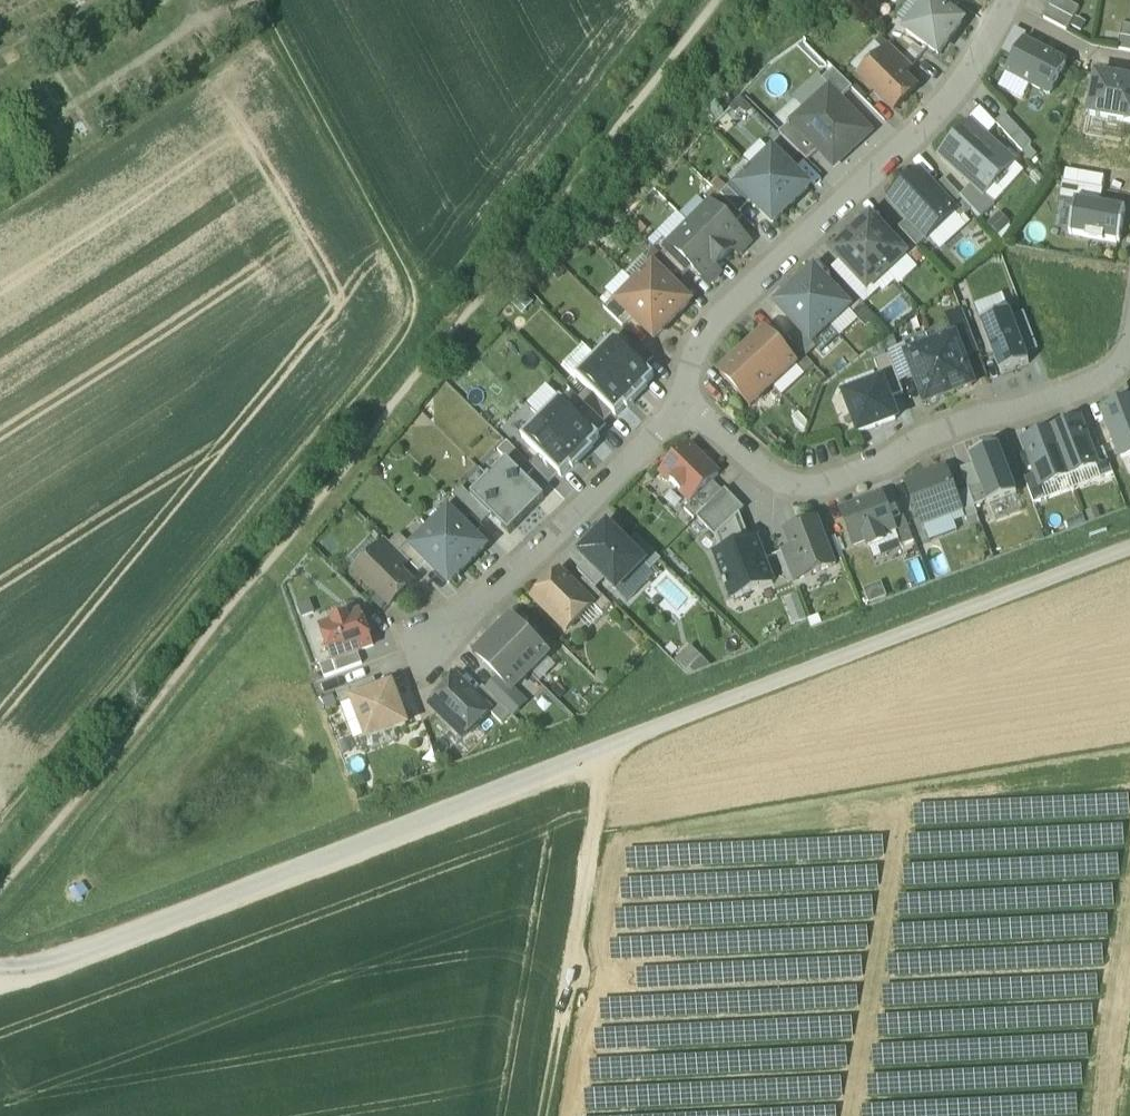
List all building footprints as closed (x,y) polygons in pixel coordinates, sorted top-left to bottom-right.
[(963,24),(930,0),(906,32),(939,56),(963,24)] [(952,0),(930,0),(954,17),(962,7),(952,0)] [(1080,11),(1060,0),(1056,0),(1051,10),(1074,22),(1080,11)] [(1068,34),(1074,22),(1051,10),(1045,22),(1068,34)] [(1122,39),(1120,52),(1129,54),(1129,40),(1122,39)] [(1008,74),(1051,97),(1067,67),(1024,44),(1008,74)] [(913,69),(891,48),(882,57),(904,79),(913,69)] [(904,79),(882,57),(861,78),(895,112),(916,91),(904,79)] [(853,90),(834,71),(823,81),(830,89),(841,101),(853,90)] [(1090,118),(1129,125),(1129,84),(1097,78),(1090,118)] [(830,89),(792,123),(820,153),(834,169),(872,134),(841,101),(830,89)] [(982,114),(970,126),(986,140),(996,129),(982,114)] [(1032,147),(1006,117),(996,125),(1023,155),(1032,147)] [(820,153),(792,123),(779,135),(781,137),(800,156),(808,164),(820,153)] [(986,140),(970,126),(941,158),(973,187),(985,198),(1015,166),(986,140)] [(800,156),(781,137),(771,147),(790,165),(800,156)] [(809,189),(773,154),(756,172),(792,207),(809,189)] [(1064,185),(1103,192),(1105,177),(1067,171),(1064,185)] [(792,207),(756,172),(738,189),(738,190),(752,204),(774,225),(792,207)] [(919,176),(892,201),(910,221),(928,241),(955,216),(956,215),(934,192),(919,176)] [(961,200),(945,182),(934,192),(956,215),(955,216),(961,222),(972,212),(961,200)] [(738,189),(733,185),(721,197),(740,216),(752,204),(738,190),(738,189)] [(1077,203),(1100,207),(1103,192),(1064,185),(1062,201),(1077,203)] [(985,198),(973,187),(961,200),(972,212),(982,222),(995,207),(985,198)] [(721,197),(714,190),(705,200),(711,206),(733,228),(743,218),(740,216),(721,197)] [(1120,245),(1126,212),(1100,207),(1077,203),(1071,237),(1120,245)] [(733,228),(711,206),(691,226),(724,260),(734,251),(739,255),(750,244),(733,228)] [(892,243),(871,220),(853,237),(887,275),(905,257),(892,243)] [(928,241),(910,221),(899,231),(902,234),(918,251),(928,241)] [(724,260),(691,226),(670,247),(692,269),(709,285),(720,274),(715,270),(724,260)] [(918,251),(902,234),(892,243),(905,257),(910,262),(920,253),(918,251)] [(887,275),(853,237),(834,255),(855,277),(868,292),(887,275)] [(670,247),(664,241),(654,250),(679,274),(683,278),(692,269),(670,247)] [(679,274),(654,250),(651,265),(654,269),(669,284),(679,274)] [(669,284),(654,269),(636,287),(672,322),(690,304),(669,284)] [(835,295),(814,273),(796,290),(830,327),(849,310),(835,295)] [(855,277),(845,286),(863,305),(873,297),(868,292),(855,277)] [(845,286),(835,295),(849,310),(853,315),(863,306),(845,286)] [(672,322),(636,287),(618,305),(633,319),(654,340),(672,322)] [(830,327),(796,290),(777,307),(798,330),(811,344),(830,327)] [(618,305),(613,300),(604,309),(623,328),(633,319),(618,305)] [(1002,376),(1030,365),(1026,357),(1012,319),(1009,312),(981,323),(1002,376)] [(964,314),(947,321),(954,339),(955,339),(962,358),(978,352),(964,314)] [(1024,314),(1012,319),(1026,357),(1039,352),(1024,314)] [(811,344),(798,330),(788,339),(793,344),(804,356),(811,352),(812,345),(811,344)] [(784,353),(765,334),(743,355),(773,387),(796,366),(784,353)] [(954,339),(931,348),(949,395),(973,386),(962,358),(955,339),(954,339)] [(617,340),(597,359),(636,398),(656,379),(646,368),(627,349),(617,340)] [(636,341),(627,349),(646,368),(654,360),(636,341)] [(804,356),(793,344),(784,353),(796,366),(805,376),(814,367),(804,356)] [(877,351),(880,360),(886,358),(883,348),(877,351)] [(949,395),(931,348),(909,357),(908,357),(915,376),(926,404),(949,395)] [(907,350),(889,357),(899,382),(915,376),(908,357),(909,357),(907,350)] [(773,387),(743,355),(721,375),(751,408),(773,387)] [(899,382),(889,357),(886,358),(880,360),(875,362),(884,384),(890,400),(904,394),(899,382)] [(597,359),(577,379),(594,396),(613,415),(616,418),(636,398),(597,359)] [(860,435),(898,421),(890,400),(884,384),(846,398),(860,435)] [(594,396),(585,405),(588,408),(604,425),(613,415),(594,396)] [(562,402),(542,422),(581,460),(600,440),(597,437),(578,418),(562,402)] [(1104,414),(1122,460),(1129,458),(1129,404),(1104,414)] [(578,418),(597,437),(607,427),(604,425),(588,408),(578,418)] [(542,422),(523,441),(540,457),(559,476),(562,479),(581,460),(542,422)] [(1079,422),(1052,433),(1069,477),(1096,467),(1094,462),(1079,422)] [(1052,433),(1025,443),(1040,482),(1042,488),(1069,477),(1052,433)] [(508,444),(499,454),(510,463),(527,481),(536,472),(530,466),(508,444)] [(689,446),(662,475),(693,505),(714,484),(720,477),(689,446)] [(998,448),(971,458),(974,466),(988,504),(989,508),(1016,498),(998,448)] [(540,457),(530,466),(536,472),(550,486),(559,476),(540,457)] [(1107,457),(1094,462),(1104,487),(1117,482),(1107,457)] [(526,517),(545,499),(527,481),(510,463),(491,481),(526,517)] [(974,466),(961,471),(969,491),(975,509),(988,504),(974,466)] [(947,471),(907,486),(922,525),(962,510),(956,496),(947,471)] [(508,535),(526,517),(491,481),(473,499),(490,517),(508,535)] [(1042,488),(1040,482),(1028,486),(1037,511),(1049,506),(1042,488)] [(686,512),(695,521),(698,519),(723,494),(714,484),(693,505),(686,512)] [(463,489),(454,499),(473,518),(481,526),(490,517),(473,499),(463,489)] [(969,491),(956,496),(962,510),(966,521),(978,516),(975,509),(969,491)] [(737,518),(744,511),(725,492),(723,494),(698,519),(717,538),(737,518)] [(883,497),(841,513),(854,547),(867,542),(870,549),(885,543),(882,536),(895,531),(892,522),(883,497)] [(473,518),(454,499),(444,508),(449,513),(463,527),(473,518)] [(463,527),(449,513),(431,531),(467,567),(485,549),(463,527)] [(717,538),(722,554),(747,545),(737,518),(717,538)] [(905,518),(892,522),(895,531),(902,547),(914,543),(905,518)] [(816,523),(788,533),(794,549),(805,578),(833,567),(816,523)] [(609,527),(580,556),(588,563),(606,581),(627,603),(656,574),(653,571),(628,546),(609,527)] [(431,531),(413,549),(428,563),(449,585),(467,567),(431,531)] [(413,549),(399,535),(390,544),(409,564),(418,572),(428,563),(413,549)] [(638,537),(628,546),(653,571),(663,562),(638,537)] [(722,554),(716,556),(733,601),(773,586),(756,541),(747,545),(722,554)] [(390,544),(387,542),(378,551),(400,573),(409,564),(390,544)] [(914,544),(901,549),(907,565),(920,561),(914,544)] [(805,578),(794,549),(781,554),(793,583),(805,578)] [(400,573),(378,551),(357,573),(391,606),(412,585),(400,573)] [(596,591),(606,581),(588,563),(578,573),(584,579),(596,591)] [(560,574),(534,600),(567,632),(592,606),(575,588),(560,574)] [(596,591),(584,579),(575,588),(592,606),(603,616),(613,607),(596,591)] [(358,653),(374,647),(361,613),(318,630),(331,663),(358,653)] [(549,656),(512,620),(494,638),(531,674),(549,656)] [(531,674),(494,638),(476,656),(512,692),(531,674)] [(678,662),(686,671),(699,659),(691,650),(678,662)] [(363,665),(358,653),(331,663),(320,668),(325,680),(363,665)] [(374,680),(337,693),(341,706),(354,702),(379,692),(374,680)] [(474,697),(457,680),(432,706),(464,739),(490,712),(474,697)] [(379,692),(354,702),(368,740),(406,726),(392,687),(379,692)] [(483,687),(474,697),(490,712),(503,726),(513,716),(483,687)]
